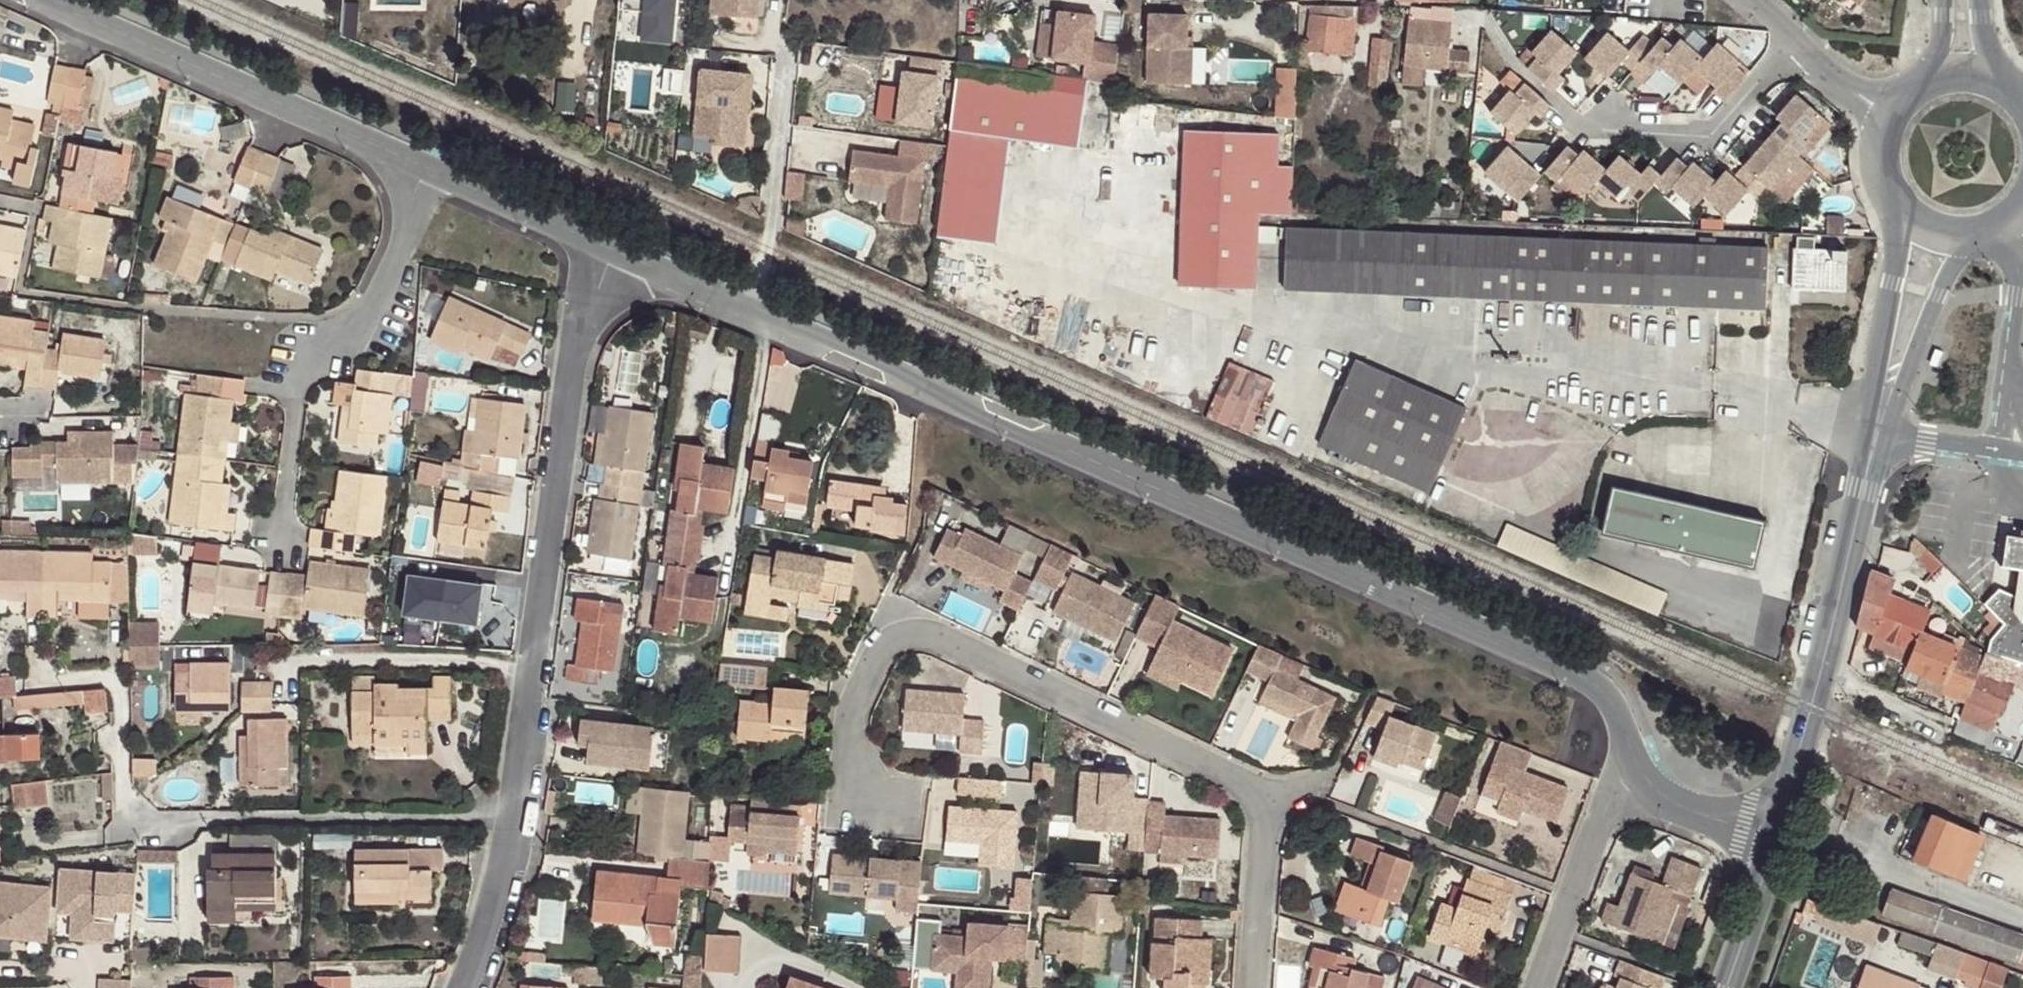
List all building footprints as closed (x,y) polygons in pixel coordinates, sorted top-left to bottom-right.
[(634,44),(672,52),(675,0),(639,0),(634,44)] [(707,15),(754,19),(756,0),(708,0),(707,15)] [(1852,16),(1860,6),(1853,0),(1832,0),(1852,16)] [(1351,55),(1356,5),(1312,6),(1307,40),(1302,40),(1301,56),(1309,57),(1309,50),(1351,55)] [(1452,13),(1413,9),(1408,65),(1466,72),(1468,49),(1449,47),(1452,13)] [(1114,84),(1118,45),(1092,42),(1095,16),(1058,12),(1052,59),(1084,63),(1082,80),(1087,81),(1088,81),(1114,84)] [(1148,12),(1146,82),(1184,83),(1186,36),(1187,14),(1148,12)] [(1552,28),(1532,51),(1537,55),(1527,66),(1553,88),(1564,76),(1558,71),(1576,49),(1552,28)] [(1583,56),(1608,76),(1622,60),(1633,70),(1641,60),(1654,44),(1642,34),(1628,50),(1605,30),(1583,56)] [(1674,44),(1663,35),(1654,44),(1641,60),(1652,71),(1660,62),(1683,81),(1696,66),(1704,56),(1681,37),(1674,44)] [(1387,39),(1374,37),(1370,85),(1385,86),(1388,59),(1386,58),(1387,39)] [(1726,99),(1748,74),(1737,65),(1740,61),(1716,42),(1704,56),(1696,66),(1718,85),(1714,89),(1726,99)] [(1523,63),(1527,66),(1537,55),(1532,51),(1527,46),(1519,56),(1523,63)] [(895,121),(930,126),(938,76),(940,76),(943,60),(910,55),(907,71),(903,71),(895,121)] [(1297,67),(1296,73),(1308,74),(1309,57),(1301,56),(1297,55),(1297,67)] [(1270,58),(1219,57),(1219,78),(1270,79),(1270,58)] [(1082,80),(958,62),(949,127),(1003,135),(1078,146),(1087,81),(1082,80)] [(62,106),(69,69),(55,67),(48,104),(52,104),(62,106)] [(60,117),(60,120),(75,123),(84,72),(69,69),(62,106),(60,117)] [(750,74),(698,71),(693,137),(712,139),(712,145),(735,146),(738,107),(745,107),(748,107),(750,74)] [(1490,112),(1516,135),(1536,113),(1540,117),(1551,104),(1520,77),(1509,89),(1510,89),(1490,112)] [(1783,121),(1773,133),(1797,155),(1809,141),(1803,137),(1822,115),(1798,93),(1777,115),(1783,121)] [(60,117),(62,106),(52,104),(51,111),(55,112),(54,116),(60,117)] [(738,107),(735,146),(743,147),(745,107),(738,107)] [(3,160),(19,162),(18,170),(15,184),(30,187),(38,149),(31,149),(35,131),(10,125),(11,120),(13,112),(0,110),(0,159),(3,160)] [(1831,124),(1822,115),(1803,137),(1809,141),(1797,155),(1801,158),(1831,124)] [(36,125),(11,120),(10,125),(35,131),(36,125)] [(1003,135),(949,127),(936,237),(988,244),(1003,135)] [(1292,192),(1293,165),(1278,165),(1279,133),(1186,129),(1180,285),(1255,288),(1258,213),(1291,214),(1291,213),(1292,192)] [(1794,175),(1806,162),(1797,155),(1773,133),(1744,166),(1768,187),(1786,167),(1794,175)] [(929,162),(932,145),(900,141),(898,158),(853,151),(848,182),(895,188),(891,221),(915,225),(925,161),(929,162)] [(1562,177),(1584,195),(1597,181),(1607,169),(1584,149),(1579,154),(1567,144),(1546,170),(1558,181),(1562,177)] [(66,177),(61,208),(92,215),(95,200),(111,203),(119,154),(70,145),(64,175),(66,177)] [(1484,172),(1519,202),(1541,176),(1507,146),(1484,172)] [(251,188),(265,154),(249,148),(235,181),(251,188)] [(125,155),(119,154),(111,203),(118,204),(124,172),(122,172),(125,155)] [(280,161),(265,154),(251,188),(266,194),(280,161)] [(1626,189),(1639,201),(1655,182),(1661,176),(1647,165),(1639,173),(1619,156),(1607,169),(1597,181),(1618,198),(1626,189)] [(1673,187),(1694,205),(1704,194),(1715,182),(1692,161),(1687,166),(1676,157),(1661,176),(1655,182),(1667,193),(1673,187)] [(19,162),(3,160),(2,167),(18,170),(19,162)] [(295,167),(280,161),(266,194),(281,201),(295,167)] [(1758,199),(1768,187),(1744,166),(1734,177),(1725,170),(1715,182),(1704,194),(1727,213),(1748,190),(1758,199)] [(891,221),(895,188),(889,188),(884,220),(891,221)] [(1302,193),(1292,192),(1291,213),(1301,213),(1302,193)] [(212,241),(226,247),(235,225),(168,198),(159,218),(165,220),(170,223),(167,233),(154,263),(195,280),(212,241)] [(61,208),(45,205),(43,220),(54,222),(50,244),(57,245),(53,269),(98,278),(110,219),(92,215),(61,208)] [(2,227),(26,232),(28,221),(4,216),(2,227)] [(170,223),(165,220),(161,231),(167,233),(170,223)] [(1828,235),(1848,236),(1849,221),(1829,220),(1828,235)] [(226,247),(221,259),(272,280),(275,272),(308,286),(322,251),(291,237),(287,245),(269,237),(236,224),(235,225),(226,247)] [(1638,227),(1588,225),(1587,233),(1678,236),(1678,228),(1638,227)] [(17,276),(26,232),(2,227),(0,226),(0,273),(17,276)] [(1446,234),(1288,227),(1285,288),(1360,291),(1466,295),(1619,301),(1766,308),(1768,249),(1668,244),(1573,240),(1446,234)] [(287,245),(291,237),(272,229),(269,237),(287,245)] [(1814,237),(1796,236),(1793,288),(1845,290),(1847,250),(1814,249),(1814,237)] [(449,298),(441,315),(431,336),(429,339),(458,353),(462,347),(491,359),(492,356),(498,344),(520,354),(529,335),(449,298)] [(431,336),(441,315),(434,312),(424,333),(431,336)] [(49,333),(33,329),(33,323),(0,318),(0,357),(28,362),(27,368),(25,385),(40,387),(46,349),(49,333)] [(40,387),(55,389),(58,372),(99,379),(102,363),(103,354),(105,341),(64,334),(61,351),(46,349),(40,387)] [(515,365),(520,354),(498,344),(492,356),(515,365)] [(1933,347),(1929,362),(1938,364),(1942,350),(1933,347)] [(103,354),(102,363),(111,364),(111,355),(103,354)] [(27,368),(28,362),(0,357),(0,364),(27,368)] [(1254,434),(1278,376),(1232,357),(1208,414),(1254,434)] [(1318,441),(1428,490),(1465,407),(1355,358),(1318,441)] [(400,375),(357,370),(355,384),(354,384),(350,416),(342,415),(338,443),(376,448),(377,433),(387,434),(392,395),(397,395),(399,384),(400,375)] [(412,377),(412,386),(428,387),(429,374),(413,373),(412,377)] [(186,394),(179,454),(224,460),(227,442),(229,423),(232,401),(243,402),(246,381),(203,375),(197,374),(195,388),(194,395),(186,394)] [(412,377),(400,375),(399,384),(412,386),(412,377)] [(354,384),(336,381),(333,404),(342,405),(342,415),(350,416),(354,384)] [(180,394),(186,394),(194,395),(195,388),(181,386),(180,394)] [(462,466),(497,473),(500,457),(518,459),(521,442),(522,433),(525,405),(480,399),(477,419),(469,418),(462,466)] [(629,559),(637,505),(639,489),(641,489),(650,412),(609,407),(605,435),(600,464),(605,465),(600,500),(595,499),(587,554),(608,556),(624,558),(629,559)] [(240,424),(229,423),(227,442),(237,444),(240,424)] [(140,433),(140,456),(152,456),(152,433),(140,433)] [(522,433),(521,442),(529,443),(530,434),(522,433)] [(31,449),(14,449),(13,476),(42,476),(42,466),(57,465),(57,484),(91,483),(133,483),(138,449),(138,445),(112,444),(112,434),(76,434),(76,443),(68,443),(31,444),(31,449)] [(76,434),(68,434),(68,443),(76,443),(76,434)] [(600,464),(605,435),(598,434),(594,463),(600,464)] [(773,444),(757,442),(752,475),(767,478),(762,506),(783,510),(787,489),(806,491),(811,461),(798,459),(787,458),(789,451),(772,448),(773,444)] [(704,448),(681,444),(674,489),(679,489),(675,510),(671,510),(663,565),(667,565),(664,584),(660,584),(654,629),(676,632),(679,616),(711,620),(717,578),(693,574),(694,559),(698,559),(703,525),(699,525),(702,509),(727,513),(733,471),(701,465),(704,448)] [(799,452),(789,451),(787,458),(798,459),(799,452)] [(224,460),(179,454),(170,524),(233,532),(236,513),(227,513),(218,512),(221,485),(224,460)] [(313,528),(310,548),(349,552),(351,533),(357,533),(378,535),(385,477),(339,470),(334,510),(332,530),(324,529),(313,528)] [(892,498),(884,497),(870,496),(872,489),(861,488),(860,486),(830,482),(827,507),(856,511),(855,525),(868,527),(868,530),(901,534),(905,504),(892,504),(892,498)] [(218,512),(227,513),(231,486),(221,485),(218,512)] [(1706,507),(1613,486),(1603,532),(1681,550),(1754,568),(1764,521),(1706,507)] [(637,505),(652,507),(655,491),(641,489),(639,489),(637,505)] [(443,500),(459,503),(461,493),(445,490),(443,500)] [(471,505),(459,503),(443,500),(437,541),(485,549),(489,529),(490,518),(492,510),(508,511),(511,497),(473,491),(471,505)] [(327,509),(324,529),(332,530),(334,510),(327,509)] [(743,527),(749,528),(752,510),(746,510),(743,527)] [(497,519),(490,518),(489,529),(496,530),(497,519)] [(4,521),(3,536),(11,536),(11,521),(4,521)] [(11,521),(11,536),(29,537),(29,522),(11,521)] [(1012,570),(1029,533),(1006,522),(997,542),(963,527),(960,534),(944,527),(931,556),(961,570),(986,581),(1002,589),(998,600),(1018,609),(1031,579),(1012,570)] [(1553,570),(1662,617),(1668,592),(1613,568),(1507,523),(1497,546),(1553,570)] [(351,533),(349,552),(355,553),(357,533),(351,533)] [(2005,538),(2001,569),(2022,572),(2022,540),(2005,538)] [(1048,542),(1032,577),(1060,590),(1050,609),(1114,640),(1132,600),(1063,568),(1071,553),(1048,542)] [(775,560),(776,552),(756,548),(754,556),(775,560)] [(128,605),(127,564),(93,563),(93,554),(0,552),(0,598),(27,599),(26,617),(58,619),(59,600),(58,593),(78,593),(79,600),(78,618),(108,618),(109,603),(128,605)] [(852,564),(776,552),(775,560),(754,556),(747,605),(769,609),(770,605),(771,597),(799,600),(799,606),(832,611),(835,596),(847,598),(852,564)] [(622,575),(624,558),(608,556),(606,574),(622,575)] [(287,572),(281,616),(302,619),(303,608),(363,616),(369,569),(309,561),(307,575),(287,572)] [(189,605),(213,607),(213,603),(254,609),(259,571),(194,563),(189,605)] [(986,581),(961,570),(958,577),(983,588),(986,581)] [(267,614),(281,616),(287,572),(272,571),(267,614)] [(1872,571),(1857,625),(1876,633),(1873,644),(1910,657),(1914,648),(1921,629),(1929,610),(1889,593),(1893,579),(1872,571)] [(480,621),(484,578),(406,572),(403,615),(480,621)] [(1169,599),(1153,591),(1135,632),(1159,644),(1150,661),(1183,677),(1212,691),(1233,645),(1173,618),(1179,604),(1169,599)] [(2022,604),(1997,592),(1982,608),(1998,622),(1987,649),(2021,663),(2022,664),(2022,598),(2022,604)] [(732,594),(730,603),(739,605),(740,596),(732,594)] [(573,620),(580,621),(589,622),(588,632),(579,631),(573,666),(567,665),(565,680),(595,685),(598,670),(612,672),(622,605),(577,598),(573,620)] [(212,614),(213,607),(189,605),(189,611),(212,614)] [(787,607),(770,605),(769,609),(747,605),(745,614),(785,619),(787,607)] [(589,622),(580,621),(579,631),(588,632),(589,622)] [(1910,657),(1906,667),(1917,672),(1913,686),(1937,695),(1939,689),(1966,701),(1984,656),(1942,638),(1921,629),(1914,648),(1910,657)] [(1942,638),(1984,656),(1987,649),(1970,642),(1970,637),(1960,635),(1958,637),(1944,632),(1942,638)] [(1275,666),(1281,652),(1263,643),(1255,639),(1243,667),(1267,677),(1260,692),(1299,710),(1295,718),(1288,735),(1309,746),(1333,693),(1275,666)] [(159,667),(159,645),(129,646),(130,666),(159,667)] [(2021,663),(1987,649),(1984,656),(1966,701),(1961,715),(1992,727),(1998,713),(2000,714),(2018,670),(2021,663)] [(1183,677),(1150,661),(1146,671),(1179,687),(1183,677)] [(720,663),(718,686),(768,689),(769,667),(720,663)] [(229,712),(229,664),(192,664),(192,673),(176,673),(176,712),(229,712)] [(14,698),(16,698),(14,677),(0,679),(0,699),(14,698)] [(426,706),(451,706),(451,677),(434,677),(434,688),(398,689),(398,684),(374,685),(374,692),(354,692),(353,737),(374,737),(375,745),(407,745),(407,741),(426,741),(426,720),(426,706)] [(374,692),(374,685),(374,677),(353,678),(354,692),(374,692)] [(270,712),(270,685),(243,685),(243,712),(270,712)] [(806,742),(810,692),(777,689),(775,704),(745,702),(742,737),(806,742)] [(964,695),(904,691),(900,731),(958,736),(957,753),(981,755),(983,722),(962,721),(964,695)] [(82,705),(80,692),(29,696),(16,698),(14,698),(16,711),(82,705)] [(1256,699),(1295,718),(1299,710),(1260,692),(1256,699)] [(1392,703),(1374,696),(1361,723),(1380,730),(1372,753),(1395,762),(1419,772),(1432,737),(1386,719),(1392,703)] [(451,720),(451,706),(426,706),(426,720),(451,720)] [(654,753),(670,755),(672,730),(581,720),(579,745),(589,746),(588,762),(620,765),(621,756),(634,758),(633,766),(652,768),(654,753)] [(286,786),(288,722),(251,721),(250,737),(240,737),(240,785),(286,786)] [(0,737),(0,758),(39,758),(39,736),(0,737)] [(426,754),(426,741),(407,741),(407,745),(408,754),(426,754)] [(1519,775),(1526,755),(1497,743),(1481,785),(1500,792),(1496,803),(1492,815),(1515,823),(1519,812),(1553,825),(1564,793),(1541,783),(1539,788),(1528,784),(1530,779),(1519,775)] [(668,770),(670,755),(654,753),(652,768),(668,770)] [(1395,762),(1372,753),(1369,760),(1392,769),(1395,762)] [(621,756),(620,765),(633,766),(634,758),(621,756)] [(1052,762),(1041,761),(1041,763),(1039,783),(1050,784),(1052,762)] [(1030,784),(1039,784),(1039,783),(1041,763),(1032,763),(1030,784)] [(1147,800),(1147,797),(1132,796),(1133,774),(1081,770),(1078,803),(1098,804),(1097,830),(1132,833),(1145,834),(1147,801),(1147,800)] [(957,795),(1000,798),(1001,781),(958,778),(957,795)] [(1541,783),(1530,779),(1528,784),(1539,788),(1541,783)] [(48,805),(44,781),(12,785),(15,809),(48,805)] [(1500,792),(1481,785),(1477,796),(1496,803),(1500,792)] [(628,812),(641,813),(643,787),(630,786),(628,812)] [(641,813),(637,854),(669,856),(683,858),(684,840),(689,791),(643,787),(641,813)] [(1446,788),(1437,818),(1454,823),(1463,792),(1446,788)] [(799,846),(803,800),(753,797),(749,843),(773,845),(774,845),(799,846)] [(1217,855),(1220,818),(1163,814),(1164,801),(1147,801),(1145,834),(1144,849),(1144,850),(1159,852),(1183,853),(1217,855)] [(1098,804),(1078,803),(1076,829),(1097,830),(1098,804)] [(986,817),(987,811),(950,808),(946,841),(981,844),(980,867),(1013,869),(1017,813),(995,812),(994,818),(986,817)] [(1982,837),(1931,815),(1912,859),(1964,880),(1982,837)] [(1145,834),(1132,833),(1130,848),(1144,849),(1145,834)] [(232,836),(232,854),(276,853),(276,836),(232,836)] [(1350,856),(1368,862),(1375,864),(1366,889),(1360,887),(1352,885),(1345,905),(1361,910),(1359,918),(1378,924),(1387,899),(1397,902),(1412,861),(1408,860),(1409,855),(1396,851),(1394,855),(1380,850),(1381,847),(1356,838),(1350,856)] [(692,859),(708,860),(709,843),(694,841),(692,859)] [(797,864),(799,846),(774,845),(773,862),(797,864)] [(177,865),(178,852),(138,851),(138,863),(177,865)] [(400,886),(432,886),(432,870),(443,870),(442,851),(356,851),(356,900),(400,900),(400,886)] [(1183,853),(1159,852),(1158,860),(1183,861),(1183,853)] [(276,853),(232,854),(213,854),(213,869),(209,868),(209,908),(237,907),(237,897),(254,897),(255,904),(277,903),(276,853)] [(895,912),(918,913),(919,903),(922,862),(832,855),(830,894),(895,899),(895,912)] [(1665,899),(1675,903),(1682,906),(1697,866),(1667,855),(1657,882),(1627,871),(1615,907),(1608,924),(1650,939),(1665,899)] [(683,858),(669,856),(667,877),(606,872),(604,890),(595,889),(593,918),(638,923),(638,918),(646,918),(645,924),(654,942),(674,944),(680,885),(707,888),(708,860),(692,859),(683,858)] [(1375,864),(1368,862),(1360,887),(1366,889),(1375,864)] [(1495,890),(1500,876),(1473,866),(1456,908),(1442,902),(1430,936),(1444,942),(1447,936),(1478,948),(1486,926),(1497,931),(1510,895),(1500,892),(1495,890)] [(132,911),(133,869),(58,867),(57,910),(72,910),(71,925),(94,926),(95,915),(114,916),(114,911),(132,911)] [(597,871),(595,889),(604,890),(606,872),(597,871)] [(1075,875),(1073,891),(1104,895),(1106,877),(1075,875)] [(1505,878),(1500,876),(1495,890),(1500,892),(1505,878)] [(1030,901),(1032,879),(1015,878),(1012,911),(1030,912),(1030,901)] [(45,941),(50,886),(0,881),(0,937),(45,941)] [(1335,909),(1359,918),(1361,910),(1345,905),(1352,885),(1345,881),(1335,909)] [(432,899),(432,886),(400,886),(400,900),(432,899)] [(1104,895),(1073,891),(1069,920),(1069,925),(1056,923),(1056,918),(1047,917),(1043,951),(1055,952),(1064,953),(1063,966),(1094,969),(1096,957),(1105,958),(1108,931),(1119,933),(1122,908),(1111,906),(1113,896),(1104,895)] [(1889,891),(1881,916),(1961,942),(2022,962),(2022,936),(1889,891)] [(1123,898),(1113,896),(1111,906),(1122,908),(1123,898)] [(237,907),(209,908),(209,923),(255,923),(254,917),(277,917),(277,903),(255,904),(254,897),(237,897),(237,907)] [(1809,897),(1803,919),(1876,940),(1883,918),(1809,897)] [(1660,943),(1675,903),(1665,899),(1650,939),(1660,943)] [(1608,924),(1615,907),(1604,904),(1598,920),(1608,924)] [(94,926),(71,925),(71,940),(113,941),(114,916),(95,915),(94,926)] [(1205,983),(1208,985),(1211,938),(1200,937),(1200,921),(1154,917),(1150,976),(1163,976),(1163,987),(1189,987),(1190,982),(1205,983)] [(992,958),(1026,960),(1028,946),(1029,927),(969,922),(969,935),(936,933),(934,963),(958,965),(958,971),(957,984),(990,986),(991,967),(984,966),(985,957),(992,958)] [(1910,935),(1901,932),(1897,944),(1906,947),(1910,935)] [(739,937),(708,935),(706,970),(736,973),(739,937)] [(1910,935),(1906,947),(1931,956),(1935,944),(1910,935)] [(1447,936),(1444,942),(1475,953),(1478,948),(1447,936)] [(1927,967),(1954,978),(1955,975),(1962,954),(1935,944),(1931,956),(1927,967)] [(1382,976),(1351,968),(1353,957),(1314,947),(1308,966),(1313,967),(1308,985),(1315,986),(1314,987),(1379,987),(1382,976)] [(1055,952),(1053,966),(1063,966),(1064,953),(1055,952)] [(1962,954),(1955,975),(1965,978),(1969,967),(1984,973),(1987,963),(1986,963),(1969,957),(1962,954)] [(685,974),(702,976),(703,955),(688,955),(685,974)] [(1096,957),(1094,969),(1104,970),(1105,958),(1096,957)] [(525,961),(508,959),(507,971),(524,973),(525,961)] [(1617,960),(1611,976),(1618,979),(1614,987),(1658,987),(1662,976),(1617,960)] [(585,966),(584,982),(599,983),(600,967),(585,966)] [(1919,986),(1865,967),(1857,987),(1918,987),(1919,986)] [(1984,973),(1969,967),(1965,978),(1962,985),(1971,987),(1978,987),(1984,973)] [(1418,976),(1413,987),(1446,987),(1418,976)] [(350,977),(315,978),(315,987),(350,987),(350,977)] [(791,977),(787,987),(823,987),(791,977)] [(234,978),(190,979),(190,987),(235,987),(234,978)]
